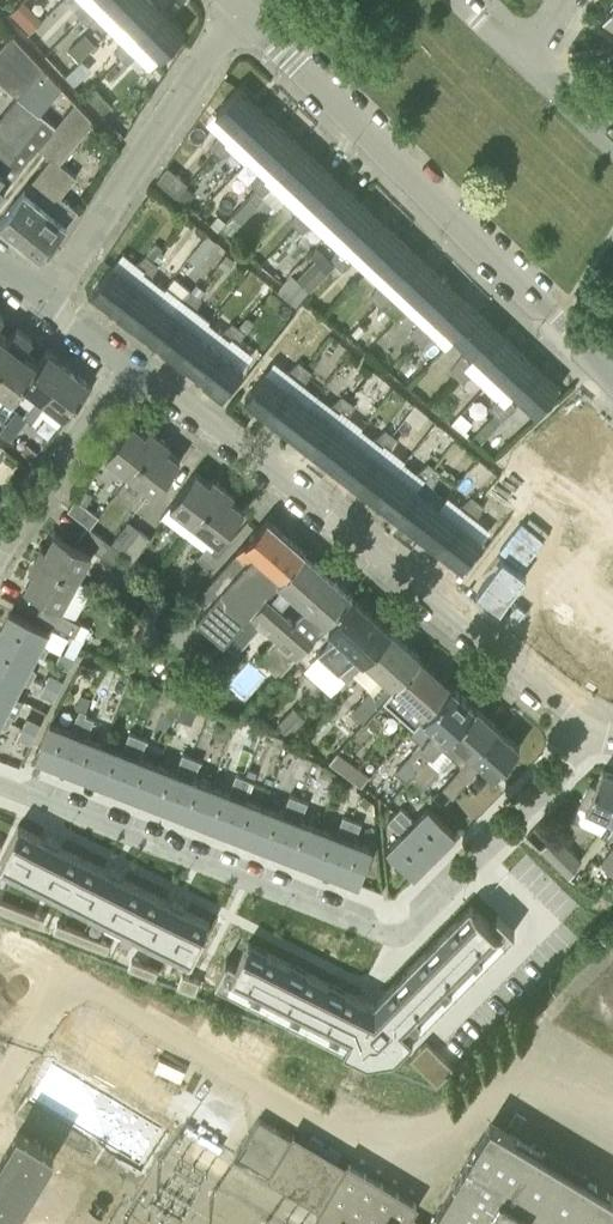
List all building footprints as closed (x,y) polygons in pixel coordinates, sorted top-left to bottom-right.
[(82,18),(95,6),(89,0),(87,0),(77,13),(82,18)] [(122,17),(138,0),(103,0),(121,18),(122,17)] [(142,37),(165,13),(151,0),(138,0),(122,17),(142,37)] [(603,15),(612,22),(612,0),(603,15)] [(95,6),(82,18),(88,24),(102,12),(95,6)] [(165,13),(142,37),(161,56),(185,33),(165,13)] [(84,30),(73,49),(85,56),(96,37),(84,30)] [(18,95),(19,94),(43,65),(12,32),(0,47),(0,80),(18,95)] [(117,53),(123,58),(135,46),(128,39),(117,53)] [(135,46),(123,58),(128,64),(142,52),(135,46)] [(82,80),(91,62),(80,56),(70,74),(82,80)] [(103,113),(112,104),(95,86),(86,95),(103,113)] [(225,121),(236,132),(259,106),(239,87),(216,111),(225,121)] [(38,146),(56,125),(43,115),(19,94),(18,95),(0,118),(0,193),(38,146)] [(67,168),(60,163),(94,121),(75,101),(56,125),(38,146),(51,156),(0,219),(0,224),(15,236),(40,256),(77,209),(60,196),(76,176),(67,168)] [(236,132),(255,150),(279,124),(259,106),(236,132)] [(255,150),(275,169),(299,143),(279,124),(255,150)] [(216,151),(231,137),(222,130),(210,146),(216,151)] [(231,137),(216,151),(222,157),(238,144),(231,137)] [(299,143),(275,169),(296,188),(319,162),(299,143)] [(304,195),(315,206),(339,181),(319,162),(296,188),(304,195)] [(176,195),(187,182),(168,166),(157,179),(176,195)] [(257,189),(271,173),(263,166),(251,183),(257,189)] [(271,173),(257,189),(262,194),(279,181),(271,173)] [(315,206),(335,225),(359,199),(339,181),(315,206)] [(257,204),(250,196),(222,226),(230,233),(257,204)] [(335,225),(355,244),(379,218),(359,199),(335,225)] [(296,226),(310,211),(302,204),(300,207),(290,220),(296,226)] [(310,211),(296,226),(302,232),(315,221),(318,219),(310,211)] [(364,252),(375,263),(399,237),(379,218),(355,244),(364,252)] [(375,263),(396,281),(419,256),(399,237),(375,263)] [(337,264),(351,248),(343,241),(331,258),(337,264)] [(351,248),(337,264),(342,269),(359,256),(351,248)] [(141,274),(153,259),(147,254),(133,267),(141,274)] [(404,289),(415,299),(439,274),(419,256),(396,281),(404,289)] [(314,288),(330,268),(317,257),(300,276),(314,288)] [(159,264),(153,259),(141,274),(149,280),(159,264)] [(114,308),(135,282),(122,271),(113,264),(92,291),(114,308)] [(415,299),(435,318),(459,293),(439,274),(415,299)] [(377,301),(392,285),(383,277),(370,295),(377,301)] [(137,326),(157,299),(135,282),(114,308),(137,326)] [(392,285),(377,301),(382,306),(399,293),(392,285)] [(178,315),(185,307),(177,300),(180,297),(167,287),(164,291),(157,299),(137,326),(158,342),(178,315)] [(180,297),(177,300),(185,307),(196,293),(190,287),(180,297)] [(196,293),(185,307),(192,313),(202,297),(196,293)] [(455,337),(456,337),(479,312),(459,293),(435,318),(455,337)] [(456,337),(475,356),(499,331),(479,312),(456,337)] [(179,359),(200,332),(178,315),(158,342),(179,359)] [(416,339),(430,324),(422,317),(410,333),(416,339)] [(229,341),(239,327),(232,322),(220,334),(229,341)] [(430,324),(416,339),(422,344),(438,331),(430,324)] [(48,350),(45,348),(37,360),(24,350),(32,338),(16,326),(8,337),(0,332),(0,349),(7,355),(31,373),(48,350)] [(239,327),(229,341),(236,347),(245,331),(239,327)] [(475,356),(496,375),(519,349),(499,331),(475,356)] [(179,359),(203,377),(223,350),(212,341),(200,332),(179,359)] [(496,375),(516,393),(539,368),(519,349),(496,375)] [(39,411),(46,402),(42,399),(68,366),(48,350),(31,373),(22,384),(38,397),(31,406),(39,411)] [(223,350),(203,377),(223,393),(244,366),(235,359),(223,350)] [(456,376),(470,361),(462,354),(450,371),(456,376)] [(22,384),(31,373),(7,355),(0,364),(0,386),(13,396),(22,384)] [(293,381),(305,366),(299,361),(286,375),(293,381)] [(477,369),(470,361),(456,376),(461,381),(477,369)] [(68,366),(42,399),(46,402),(65,416),(90,383),(68,366)] [(305,366),(293,381),(301,388),(312,371),(305,366)] [(539,368),(516,393),(536,412),(559,387),(539,368)] [(267,416),(288,389),(287,388),(276,379),(266,371),(245,398),(267,416)] [(267,416),(289,433),(308,404),(288,389),(267,416)] [(496,413),(510,399),(502,391),(490,408),(496,413)] [(337,414),(349,398),(343,394),(329,407),(337,414)] [(349,398),(337,414),(345,420),(356,403),(349,398)] [(502,419),(517,406),(510,399),(496,413),(502,419)] [(289,433),(311,449),(330,422),(308,404),(289,433)] [(31,421),(39,411),(31,406),(24,415),(27,418),(28,419),(31,421)] [(106,455),(131,474),(160,437),(149,428),(146,433),(131,422),(106,455)] [(332,466),(354,439),(332,423),(330,422),(311,449),(332,466)] [(381,448),(394,432),(387,427),(372,442),(381,448)] [(394,432),(381,448),(390,454),(400,438),(394,432)] [(160,437),(131,474),(155,493),(181,460),(167,449),(170,445),(160,437)] [(353,482),(374,456),(366,449),(354,439),(332,466),(353,482)] [(569,477),(612,530),(612,440),(569,477)] [(353,482),(376,500),(397,473),(374,456),(353,482)] [(425,480),(436,466),(429,461),(417,474),(425,480)] [(436,466),(425,480),(433,486),(442,471),(436,466)] [(171,507),(194,524),(224,486),(213,478),(210,482),(195,472),(169,506),(171,507)] [(376,500),(398,517),(419,490),(397,473),(376,500)] [(224,486),(194,524),(218,543),(245,509),(231,498),(234,494),(224,486)] [(398,517),(420,535),(441,508),(419,490),(398,517)] [(467,514),(478,499),(472,495),(459,508),(467,514)] [(90,527),(99,515),(76,497),(67,509),(87,525),(90,527)] [(478,499),(467,514),(475,521),(485,504),(478,499)] [(439,549),(460,523),(441,508),(420,535),(439,549)] [(199,620),(224,642),(242,621),(250,612),(304,552),(267,519),(195,597),(206,606),(196,617),(199,620)] [(122,551),(139,528),(128,520),(111,542),(122,551)] [(462,567),(483,540),(460,523),(439,549),(462,567)] [(34,558),(78,580),(93,552),(92,552),(94,548),(114,563),(122,551),(111,542),(90,527),(87,525),(74,542),(54,532),(46,547),(41,545),(34,558)] [(139,528),(122,551),(133,560),(151,537),(139,528)] [(203,548),(197,555),(209,564),(217,553),(206,544),(203,548)] [(304,552),(250,612),(277,636),(259,656),(279,674),(313,636),(352,595),(304,552)] [(78,580),(34,558),(29,568),(34,571),(26,587),(46,598),(37,614),(74,635),(81,622),(60,611),(62,606),(63,607),(78,580)] [(363,661),(364,660),(392,629),(357,598),(328,629),(334,635),(318,654),(346,680),(363,661)] [(37,654),(37,653),(44,657),(48,648),(42,643),(49,630),(10,610),(0,628),(0,635),(37,654)] [(242,621),(224,642),(237,653),(255,632),(242,621)] [(364,722),(385,699),(423,658),(392,629),(364,660),(382,676),(351,710),(364,722)] [(33,678),(37,671),(31,666),(37,654),(0,635),(0,661),(33,678)] [(55,662),(70,669),(75,658),(61,651),(55,662)] [(415,726),(423,717),(454,686),(423,658),(385,699),(415,726)] [(33,678),(0,661),(0,687),(16,695),(23,682),(30,684),(33,678)] [(45,683),(58,690),(64,680),(50,673),(45,683)] [(58,690),(45,683),(39,693),(53,700),(58,690)] [(427,759),(439,745),(476,706),(454,686),(423,717),(434,727),(403,760),(415,772),(427,759)] [(12,720),(15,714),(17,715),(25,700),(16,695),(0,687),(0,714),(12,720)] [(439,745),(461,765),(498,726),(476,706),(439,745)] [(36,757),(64,768),(86,711),(80,709),(71,729),(51,721),(36,757)] [(64,768),(92,779),(106,742),(86,735),(89,721),(92,713),(86,711),(64,768)] [(92,779),(119,789),(148,717),(136,711),(129,727),(134,729),(124,750),(106,742),(92,779)] [(145,799),(159,763),(140,756),(146,734),(148,735),(156,714),(150,712),(148,717),(119,789),(145,799)] [(12,720),(0,714),(0,726),(7,728),(12,720)] [(41,723),(27,716),(22,726),(36,733),(41,723)] [(18,735),(31,743),(36,733),(22,726),(18,735)] [(498,726),(461,765),(443,786),(452,794),(482,761),(495,773),(520,745),(498,726)] [(145,799),(170,809),(193,752),(187,750),(177,770),(159,763),(145,799)] [(330,761),(346,773),(362,785),(370,775),(354,763),(338,751),(330,761)] [(170,809),(198,820),(212,783),(193,776),(200,754),(193,752),(170,809)] [(251,841),(266,805),(264,804),(269,790),(251,783),(252,776),(260,760),(253,757),(246,773),(224,830),(251,841)] [(427,759),(415,772),(411,777),(423,788),(439,769),(427,759)] [(611,817),(612,814),(612,773),(603,768),(596,784),(590,782),(581,801),(611,817)] [(198,820),(224,830),(246,773),(241,771),(231,791),(212,783),(198,820)] [(305,862),(319,826),(300,818),(306,796),(311,785),(304,782),(300,794),(278,851),(305,862)] [(251,841),(278,851),(300,794),(295,792),(284,812),(266,805),(251,841)] [(355,815),(332,872),(359,883),(373,847),(354,839),(359,818),(365,819),(368,808),(357,805),(355,815)] [(391,810),(435,853),(456,832),(428,805),(412,822),(396,806),(391,810)] [(414,874),(435,853),(391,810),(387,815),(401,832),(387,847),(414,874)] [(305,862),(332,872),(355,815),(348,813),(337,833),(319,826),(305,862)] [(0,862),(0,865),(0,866),(16,874),(14,878),(44,893),(46,889),(79,906),(77,910),(107,925),(109,921),(142,937),(140,942),(169,957),(171,952),(189,961),(193,952),(209,922),(182,908),(184,905),(173,899),(171,902),(120,876),(121,873),(110,867),(108,871),(57,844),(58,841),(47,836),(45,839),(19,825),(18,825),(0,862)] [(584,843),(575,855),(554,834),(540,848),(569,877),(590,847),(584,843)] [(601,862),(612,871),(612,845),(601,862)] [(4,901),(0,910),(14,915),(17,906),(4,901)] [(237,963),(230,978),(348,1038),(344,1044),(368,1056),(395,1052),(413,1033),(408,1028),(501,934),(472,905),(386,993),(374,1005),(358,997),(248,941),(237,963)] [(17,906),(14,915),(27,921),(31,911),(17,906)] [(31,911),(27,921),(41,926),(44,917),(31,911)] [(71,927),(57,921),(54,931),(67,936),(71,927)] [(84,932),(71,927),(67,936),(81,941),(84,932)] [(84,932),(81,941),(94,946),(97,937),(84,932)] [(111,942),(97,937),(94,946),(107,951),(111,942)] [(132,959),(129,968),(142,974),(146,964),(132,959)] [(146,964),(142,974),(155,979),(159,970),(146,964)] [(183,973),(177,987),(195,994),(201,980),(183,973)] [(427,1041),(410,1058),(437,1085),(454,1068),(427,1041)] [(152,1117),(45,1052),(27,1081),(134,1146),(152,1117)] [(237,1155),(270,1174),(292,1137),(259,1118),(237,1155)] [(586,1178),(590,1171),(546,1145),(542,1151),(491,1120),(428,1223),(612,1223),(612,1194),(586,1178)] [(57,1151),(18,1128),(0,1158),(0,1223),(13,1223),(57,1151)] [(330,1223),(428,1223),(412,1215),(420,1202),(347,1159),(346,1161),(300,1132),(274,1176),(320,1204),(314,1214),(330,1223)]
